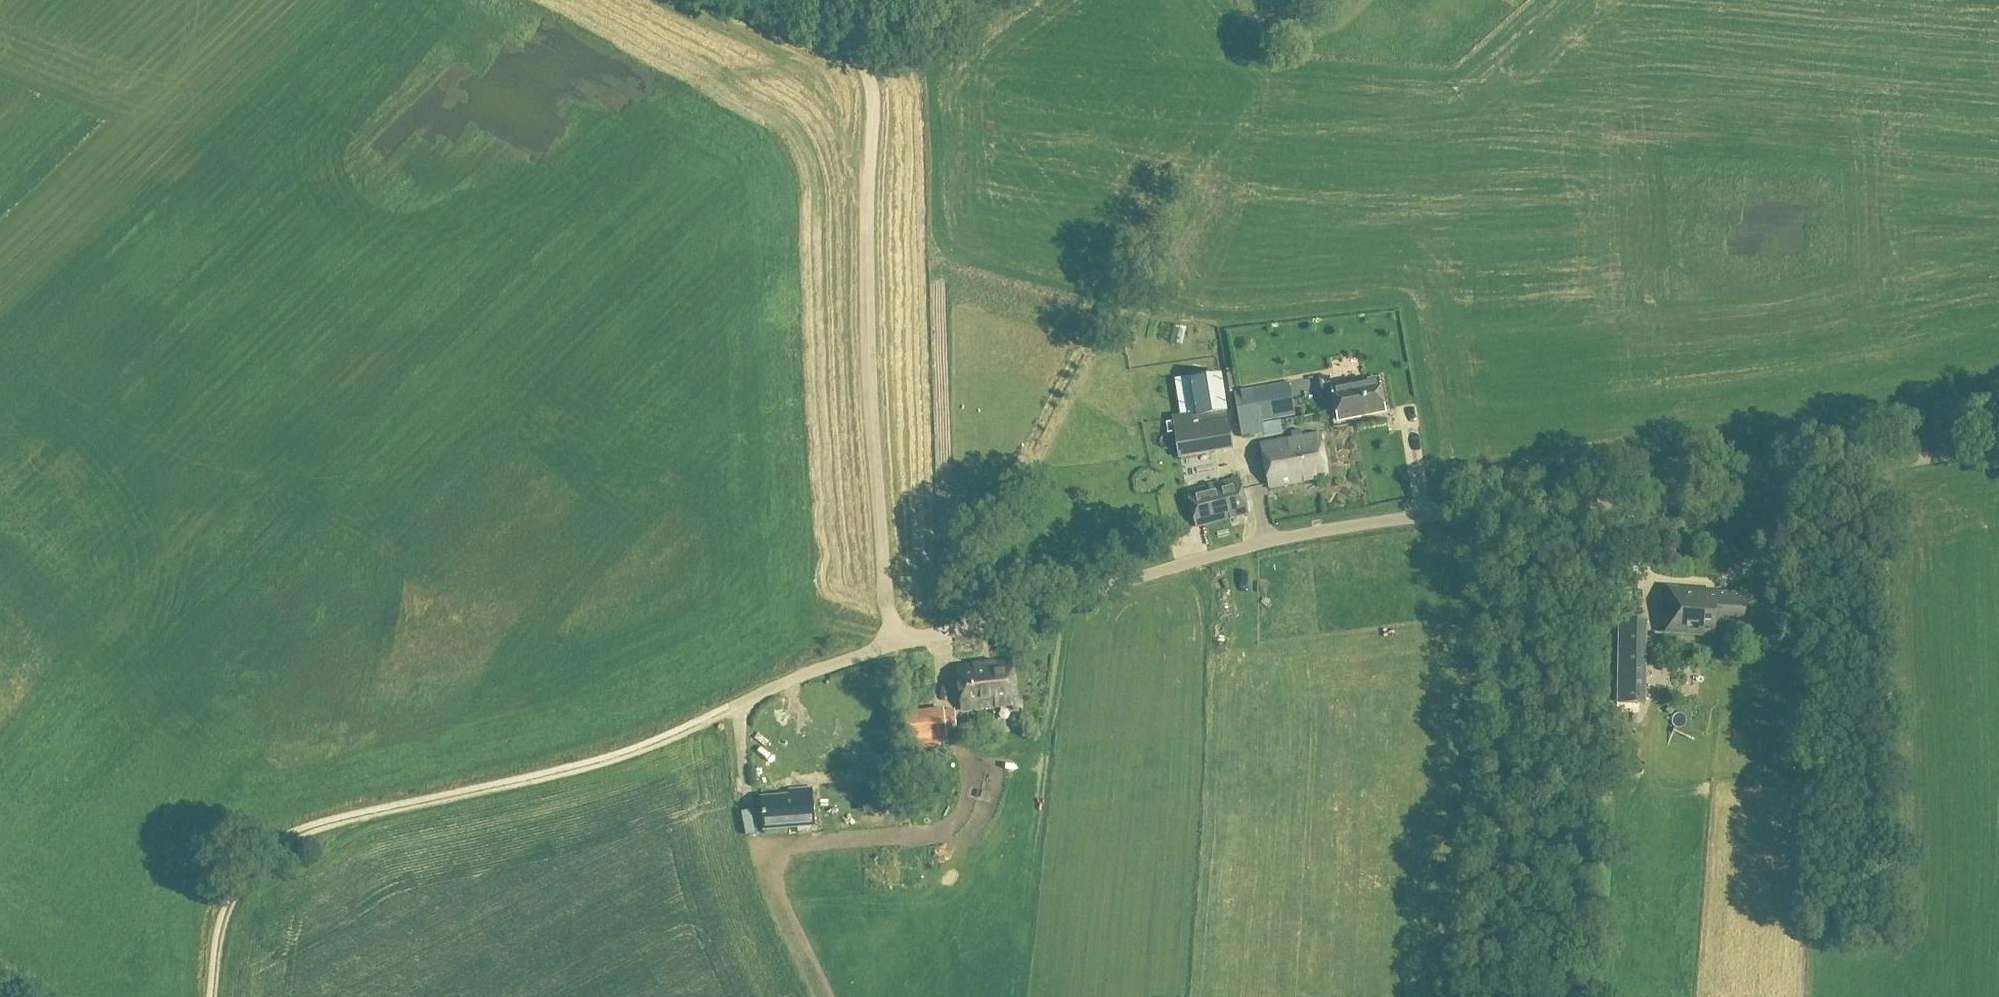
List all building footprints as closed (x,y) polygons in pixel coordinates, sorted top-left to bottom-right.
[(1221,375),(1191,381),(1197,415),(1225,410),(1228,409),(1221,375)] [(1330,376),(1320,378),(1325,406),(1335,404),(1338,419),(1385,410),(1379,379),(1332,388),(1330,376)] [(1235,393),(1243,435),(1264,431),(1262,421),(1298,414),(1292,382),(1235,393)] [(1327,476),(1320,434),(1262,445),(1269,487),(1327,476)] [(1197,526),(1247,513),(1238,479),(1188,492),(1197,526)] [(1669,587),(1665,631),(1701,634),(1702,632),(1714,633),(1716,617),(1744,620),(1746,597),(1670,589),(1670,588),(1669,587)] [(1620,620),(1618,701),(1645,701),(1646,620),(1620,620)] [(957,667),(962,709),(1016,703),(1011,661),(957,667)] [(944,707),(905,713),(909,742),(947,738),(944,707)] [(892,809),(889,769),(866,771),(867,783),(873,783),(875,810),(892,809)] [(791,795),(762,797),(764,829),(798,826),(798,831),(812,830),(811,825),(814,825),(812,788),(790,789),(791,795)]
